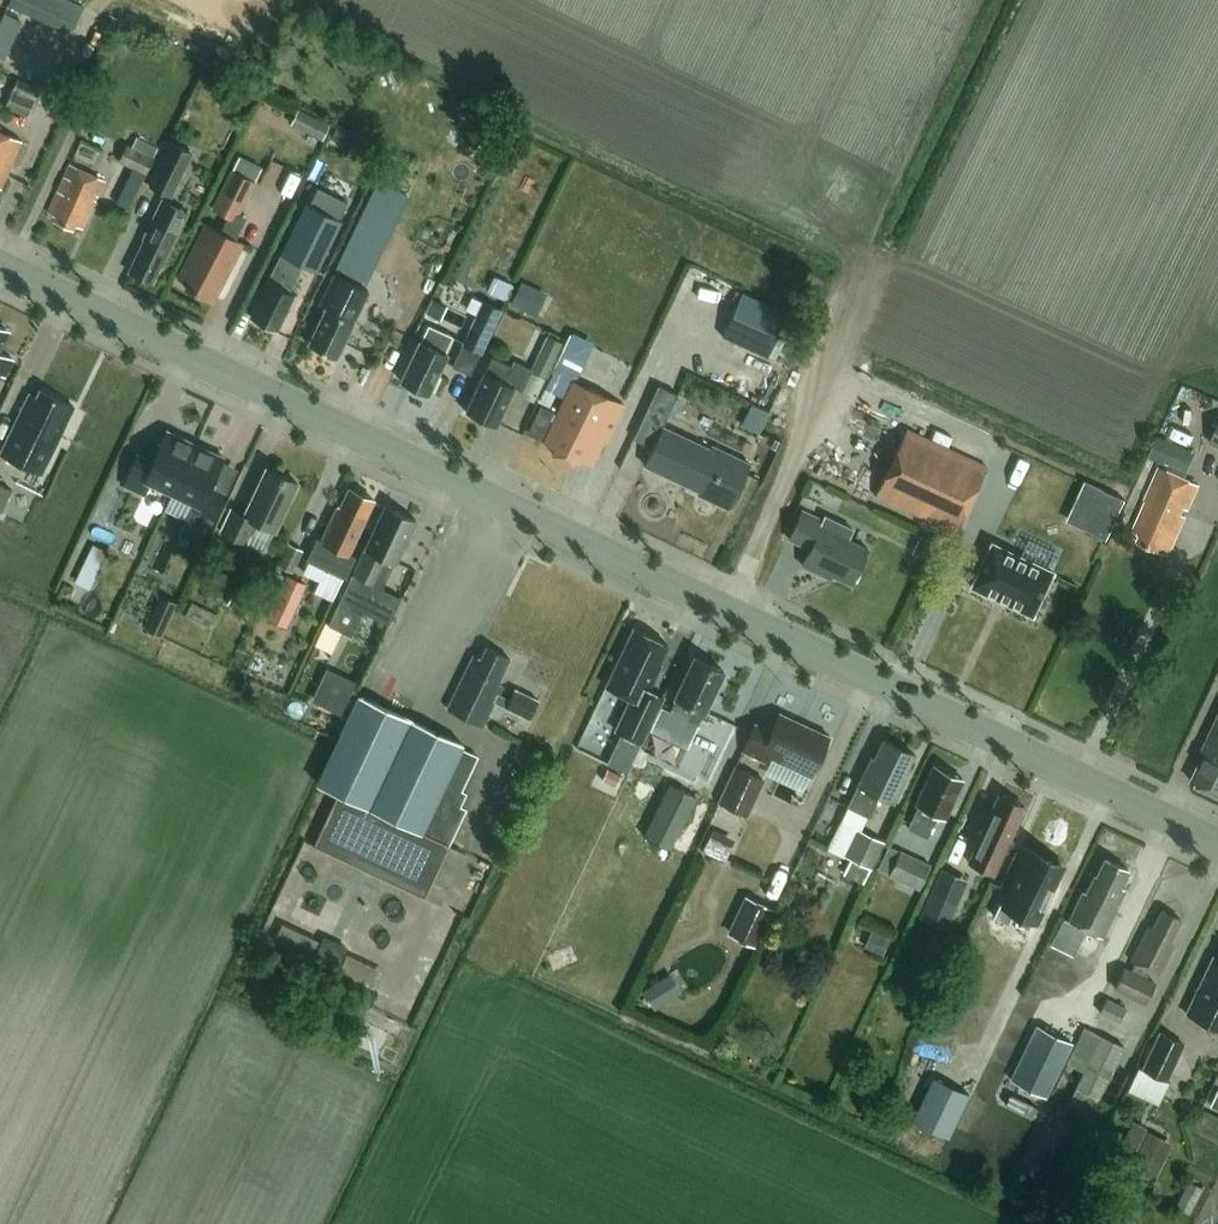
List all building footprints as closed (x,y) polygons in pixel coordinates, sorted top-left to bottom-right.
[(19,20),(6,14),(0,25),(0,59),(1,60),(19,20)] [(105,80),(113,63),(100,57),(92,74),(105,80)] [(14,85),(0,78),(0,117),(14,85)] [(7,107),(28,116),(39,89),(18,80),(7,107)] [(291,125),(322,141),(330,125),(298,110),(291,125)] [(0,132),(0,188),(1,189),(22,141),(0,132)] [(153,158),(158,149),(136,138),(131,148),(127,145),(119,161),(145,175),(153,158)] [(148,186),(169,196),(190,153),(169,142),(148,186)] [(83,229),(105,181),(70,165),(61,184),(63,185),(59,193),(57,192),(48,213),(55,216),(53,221),(73,230),(76,226),(83,229)] [(255,183),(232,171),(212,210),(228,218),(220,233),(206,226),(178,280),(187,284),(185,289),(207,300),(209,296),(215,299),(243,245),(233,240),(244,219),(238,216),(255,183)] [(365,284),(407,196),(378,182),(336,270),(365,284)] [(146,240),(130,273),(151,283),(160,265),(163,263),(187,213),(162,201),(143,239),(146,240)] [(316,273),(341,221),(306,204),(250,316),(254,318),(255,321),(261,325),(264,324),(277,330),(287,309),(289,310),(296,296),(289,292),(302,266),(316,273)] [(125,212),(111,206),(106,218),(119,224),(125,212)] [(336,359),(354,321),(368,292),(334,275),(319,306),(325,309),(308,345),(336,359)] [(509,305),(529,315),(540,291),(521,281),(509,305)] [(744,292),(723,338),(766,358),(787,312),(744,292)] [(482,299),(461,344),(480,353),(502,308),(482,299)] [(440,321),(446,307),(432,300),(425,314),(440,321)] [(428,395),(447,355),(435,349),(443,333),(428,326),(420,343),(419,342),(400,382),(428,395)] [(546,379),(561,344),(545,337),(531,369),(530,371),(531,372),(546,379)] [(1,375),(6,377),(13,360),(0,354),(0,376),(1,375)] [(522,372),(525,366),(514,361),(511,367),(493,358),(485,374),(484,374),(465,413),(496,427),(514,388),(522,372)] [(624,406),(572,382),(543,443),(554,448),(552,454),(573,464),(576,458),(592,466),(602,445),(605,446),(624,406)] [(678,395),(658,385),(646,412),(666,421),(678,395)] [(42,474),(74,408),(39,391),(37,398),(29,395),(0,455),(42,474)] [(710,450),(662,427),(652,448),(644,466),(690,487),(699,491),(697,495),(729,510),(750,465),(737,459),(712,447),(710,450)] [(875,497),(955,534),(987,468),(907,430),(875,497)] [(172,493),(195,445),(167,432),(152,462),(137,455),(123,486),(144,496),(150,482),(172,493)] [(1177,446),(1158,438),(1150,457),(1168,465),(1177,446)] [(209,489),(223,459),(195,445),(172,493),(195,504),(180,534),(201,544),(224,496),(209,489)] [(1140,536),(1137,542),(1168,556),(1200,486),(1161,468),(1145,501),(1146,502),(1133,532),(1140,536)] [(274,531),(297,483),(267,469),(244,516),(231,510),(221,532),(245,544),(256,522),(274,531)] [(0,487),(0,514),(1,515),(12,492),(0,487)] [(348,554),(374,501),(370,499),(369,496),(361,493),(359,493),(349,489),(341,506),(336,504),(320,541),(316,539),(305,561),(344,579),(354,557),(348,554)] [(363,611),(386,563),(393,566),(394,567),(401,551),(405,549),(408,543),(407,538),(416,521),(385,506),(352,577),(351,577),(328,624),(351,635),(363,611)] [(833,526),(810,515),(802,511),(789,540),(810,550),(802,566),(822,575),(823,571),(852,585),(868,550),(830,532),(833,526)] [(928,562),(936,544),(919,536),(911,554),(928,562)] [(302,549),(288,543),(278,565),(291,571),(302,549)] [(1053,572),(991,543),(970,587),(1032,616),(1053,572)] [(107,552),(92,545),(74,582),(88,589),(107,552)] [(306,585),(287,576),(268,617),(286,626),(306,585)] [(178,604),(161,596),(145,629),(162,637),(178,604)] [(190,616),(215,623),(219,610),(194,603),(190,616)] [(615,731),(641,744),(663,698),(649,691),(661,666),(658,665),(668,645),(633,629),(605,687),(630,699),(615,731)] [(494,703),(529,721),(538,701),(515,690),(510,701),(498,695),(502,686),(497,684),(509,659),(486,648),(480,659),(474,656),(447,710),(482,727),(494,703)] [(704,712),(723,672),(694,658),(670,711),(689,721),(695,708),(704,712)] [(340,715),(352,689),(335,681),(328,684),(318,705),(340,715)] [(461,745),(358,697),(317,784),(339,795),(314,848),(425,900),(467,811),(459,807),(466,794),(461,791),(472,767),(455,759),(461,745)] [(829,737),(780,713),(771,733),(754,725),(742,752),(769,765),(773,758),(811,777),(829,737)] [(1217,795),(1217,717),(1204,747),(1205,751),(1205,752),(1191,782),(1217,795)] [(685,746),(659,733),(651,751),(677,763),(685,746)] [(885,843),(862,832),(879,796),(894,803),(907,775),(904,774),(914,755),(883,740),(874,759),(871,758),(827,849),(851,861),(845,875),(865,885),(885,843)] [(945,820),(954,799),(953,799),(962,779),(949,773),(947,770),(941,767),(938,768),(935,766),(927,783),(926,783),(915,806),(918,807),(908,829),(927,838),(937,816),(945,820)] [(733,767),(716,804),(746,818),(763,781),(733,767)] [(607,771),(602,782),(615,788),(620,776),(607,771)] [(697,797),(670,783),(642,836),(670,850),(697,797)] [(994,874),(1024,807),(1013,802),(1012,799),(1005,796),(1002,797),(998,796),(982,831),(969,863),(994,874)] [(888,877),(918,892),(930,866),(900,852),(888,877)] [(1012,889),(1004,905),(1001,903),(994,917),(1008,924),(1014,911),(1036,921),(1042,908),(1044,909),(1054,888),(1052,887),(1062,867),(1029,852),(1020,872),(1018,871),(1009,888),(1012,889)] [(1120,888),(1128,870),(1105,859),(1096,877),(1094,876),(1086,894),(1083,892),(1069,922),(1062,919),(1050,945),(1073,956),(1085,930),(1101,938),(1124,890),(1120,888)] [(954,876),(940,870),(919,919),(933,925),(954,876)] [(775,911),(745,897),(727,935),(757,950),(775,911)] [(1123,966),(1112,988),(1145,1003),(1156,981),(1145,976),(1149,969),(1159,974),(1173,946),(1169,944),(1181,920),(1162,911),(1152,929),(1148,927),(1131,960),(1134,961),(1130,969),(1123,966)] [(277,938),(310,955),(318,939),(285,923),(277,938)] [(881,956),(889,939),(871,931),(863,948),(881,956)] [(334,973),(340,960),(317,950),(311,962),(334,973)] [(1213,957),(1186,1014),(1217,1029),(1217,960),(1213,957)] [(659,1010),(684,989),(670,971),(644,992),(659,1010)] [(1112,1106),(1131,1067),(1117,1059),(1123,1045),(1083,1026),(1065,1063),(1082,1072),(1067,1103),(1089,1114),(1097,1098),(1112,1106)] [(1048,1099),(1074,1045),(1036,1027),(1010,1081),(1048,1099)] [(1159,1033),(1141,1070),(1167,1081),(1184,1044),(1159,1033)] [(392,1065),(398,1053),(385,1047),(379,1058),(392,1065)] [(970,1095),(933,1077),(912,1121),(949,1138),(970,1095)] [(1057,1120),(1044,1148),(1064,1157),(1077,1130),(1057,1120)] [(1133,1155),(1146,1129),(1132,1122),(1119,1149),(1133,1155)] [(1153,1181),(1163,1162),(1138,1149),(1128,1169),(1153,1181)] [(1188,1182),(1175,1207),(1188,1214),(1202,1189),(1188,1182)]
